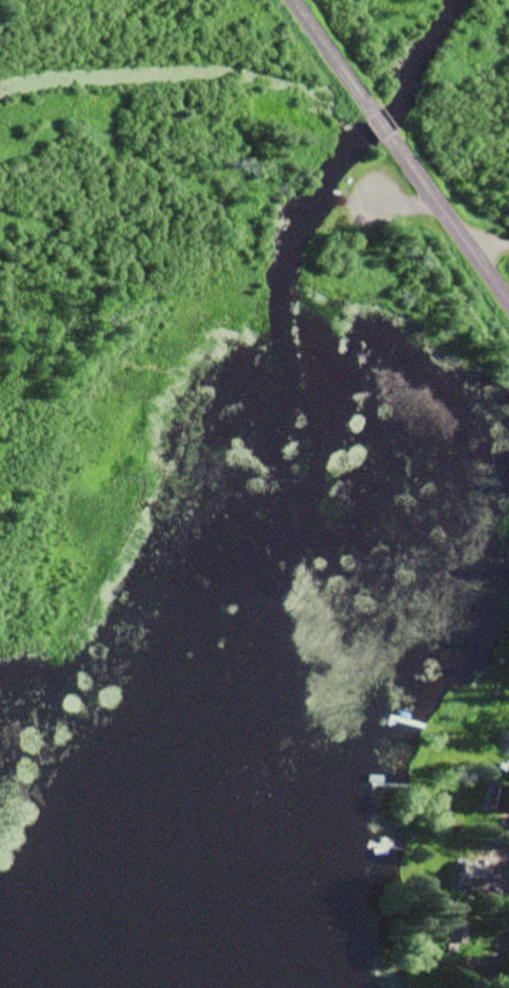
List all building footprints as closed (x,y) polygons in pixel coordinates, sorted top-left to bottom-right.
[(500,788),(508,790),(508,812),(495,808),(500,788)] [(451,880),(453,864),(469,866),(467,882),(451,880)] [(467,943),(450,941),(453,921),(470,923),(467,943)]
